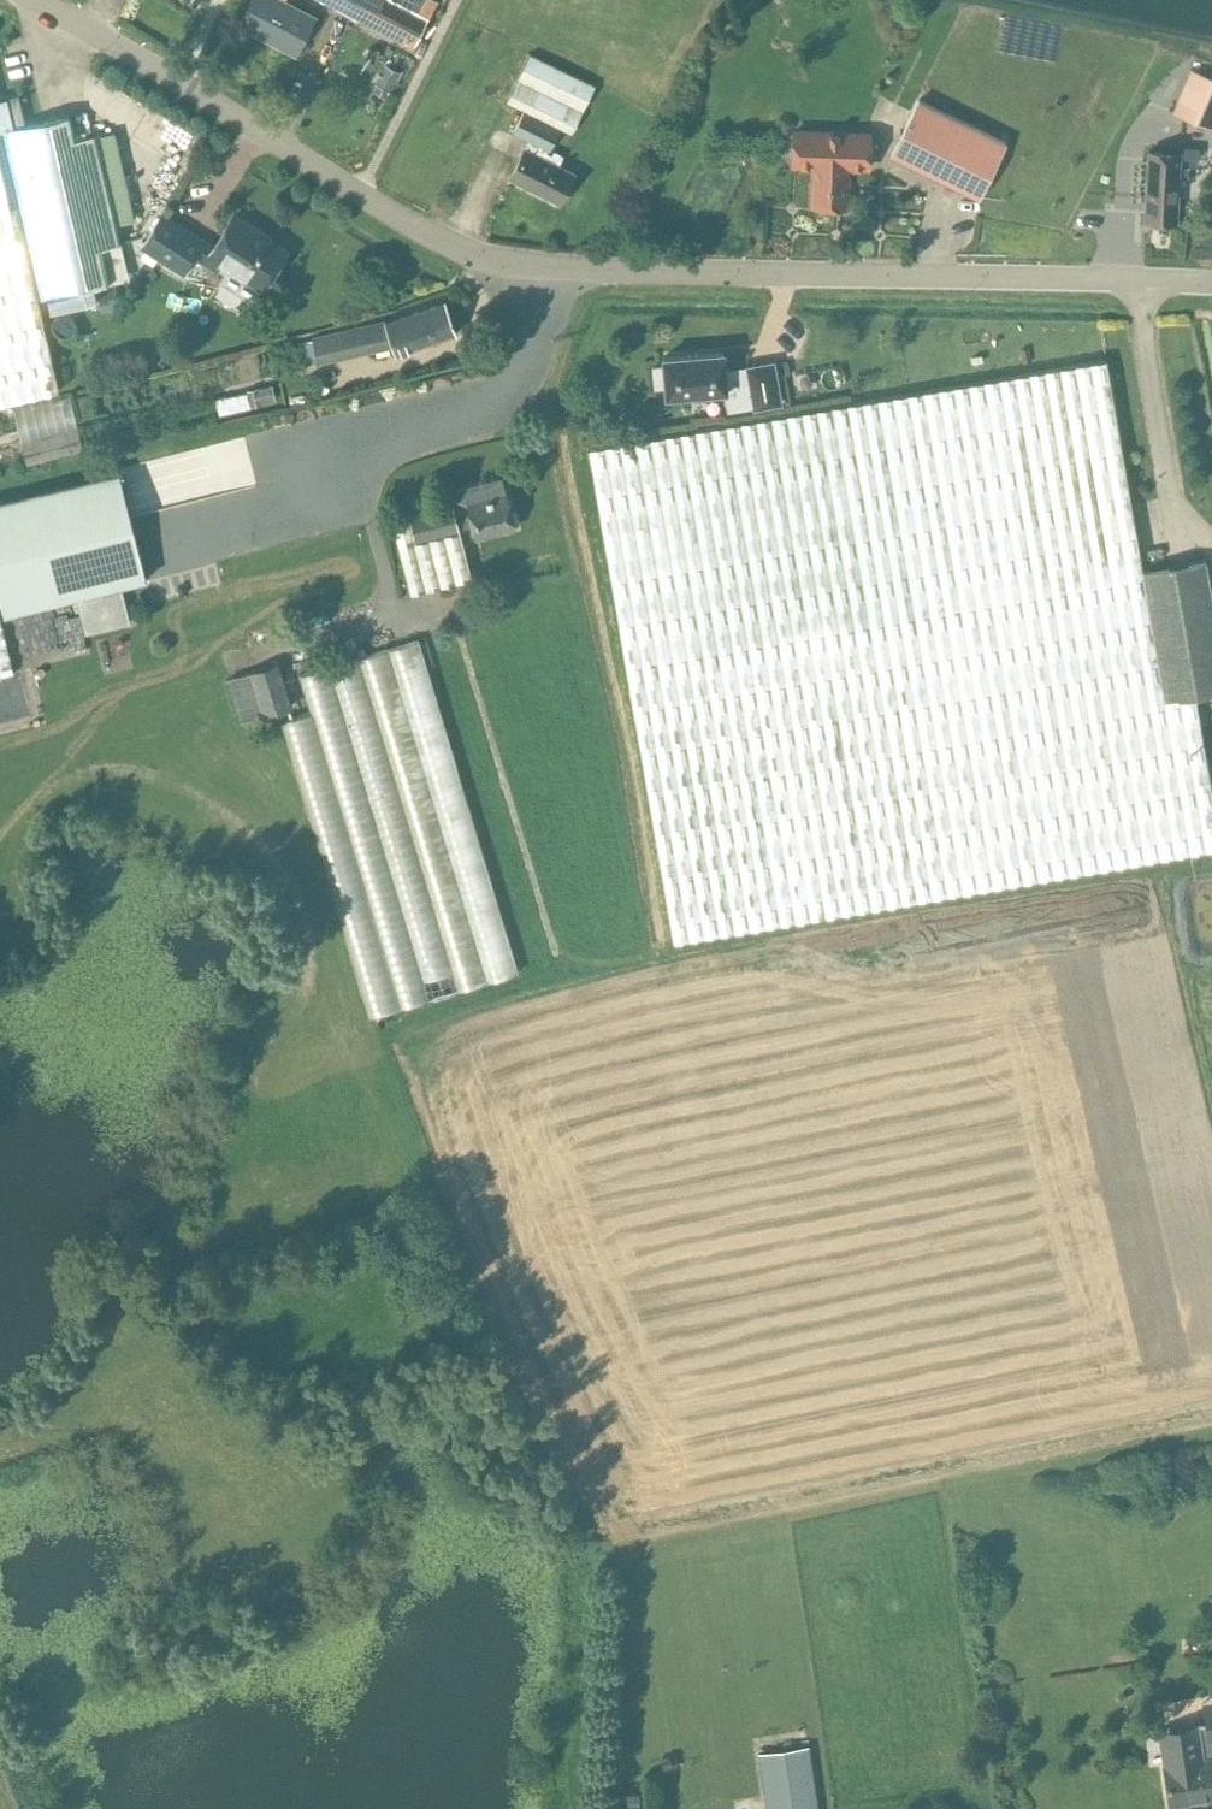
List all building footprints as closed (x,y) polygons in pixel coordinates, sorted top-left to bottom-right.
[(281,0),(251,0),(239,24),(296,54),(316,18),(281,0)] [(385,0),(321,0),(413,47),(426,22),(385,0)] [(510,178),(560,203),(575,173),(559,165),(564,155),(551,149),(561,128),(571,133),(594,87),(529,54),(506,101),(524,110),(513,132),(529,140),(510,178)] [(376,86),(378,87),(375,92),(384,96),(386,91),(388,92),(398,73),(385,66),(376,86)] [(1190,67),(1170,114),(1211,132),(1211,77),(1190,67)] [(60,392),(38,300),(47,298),(50,310),(97,300),(94,286),(109,282),(101,247),(119,242),(95,135),(76,140),(70,117),(13,130),(5,93),(0,94),(0,405),(60,392)] [(892,156),(979,199),(1007,144),(920,100),(892,156)] [(812,206),(846,207),(848,167),(869,168),(870,134),(794,131),(793,165),(814,166),(812,206)] [(1149,151),(1145,221),(1176,223),(1180,152),(1149,151)] [(216,274),(219,269),(205,260),(214,247),(163,215),(140,249),(185,278),(196,261),(216,274)] [(224,260),(264,286),(286,251),(233,217),(214,247),(205,260),(219,269),(224,260)] [(101,310),(120,306),(116,287),(97,291),(101,310)] [(297,342),(303,364),(317,360),(318,364),(395,346),(398,354),(452,336),(441,303),(386,321),(385,318),(312,335),(313,338),(297,342)] [(751,410),(751,412),(778,410),(774,364),(747,368),(748,370),(725,372),(724,353),(663,358),(664,367),(653,368),(655,389),(666,389),(666,397),(725,393),(727,412),(751,410)] [(971,356),(972,363),(983,361),(982,354),(971,356)] [(673,941),(1211,848),(1211,792),(1195,695),(1211,693),(1211,597),(1206,561),(1143,571),(1137,541),(1106,360),(589,448),(673,941)] [(26,464),(84,449),(78,427),(20,443),(26,464)] [(86,636),(131,625),(121,588),(146,582),(119,474),(0,505),(0,600),(4,618),(76,599),(86,636)] [(507,495),(506,496),(501,478),(447,492),(450,503),(391,518),(398,547),(410,595),(472,579),(459,529),(471,526),(475,538),(515,528),(507,495)] [(13,673),(0,622),(0,676),(13,673)] [(299,674),(311,715),(281,724),(368,1016),(517,972),(418,639),(299,674)] [(226,679),(239,723),(293,706),(280,663),(226,679)] [(1211,1647),(1211,1630),(1204,1632),(1207,1648),(1211,1647)] [(1161,1739),(1165,1764),(1171,1805),(1211,1799),(1211,1710),(1202,1712),(1204,1726),(1200,1727),(1199,1727),(1199,1733),(1161,1739)] [(760,1752),(768,1808),(815,1808),(806,1746),(760,1752)]
